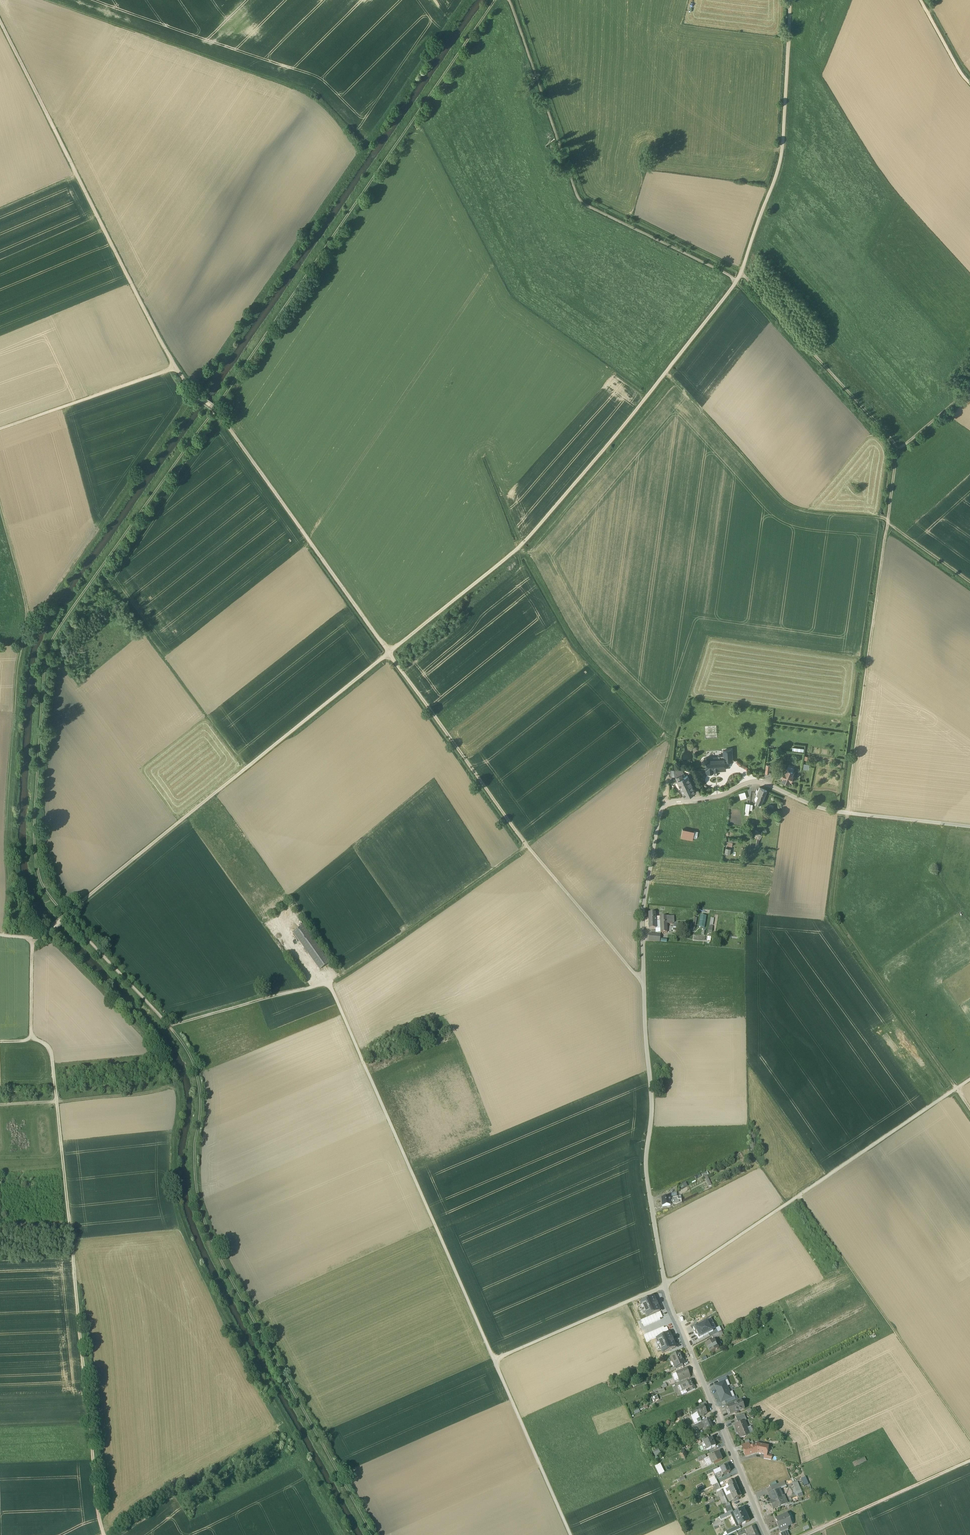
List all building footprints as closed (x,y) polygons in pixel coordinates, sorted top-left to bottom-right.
[(724,754),(719,755),(719,757),(704,758),(702,759),(702,762),(704,763),(706,763),(706,771),(708,772),(712,772),(713,770),(725,769),(725,761),(732,760),(731,750),(723,750),(724,754)] [(793,772),(786,769),(785,774),(783,773),(782,776),(783,776),(782,780),(788,783),(789,780),(791,780),(792,776),(791,776),(793,772)] [(688,775),(681,778),(689,794),(695,792),(688,775)] [(689,794),(681,778),(677,780),(685,796),(689,794)] [(767,790),(759,787),(756,795),(764,798),(767,790)] [(745,791),(739,793),(741,800),(747,798),(745,791)] [(764,798),(756,795),(755,799),(755,800),(756,801),(755,804),(760,806),(764,798)] [(749,810),(752,810),(753,804),(746,803),(745,814),(748,814),(749,810)] [(694,831),(683,829),(681,838),(692,840),(693,837),(694,831)] [(755,831),(753,835),(758,838),(760,839),(763,835),(755,831)] [(666,917),(655,917),(655,921),(660,921),(661,933),(667,933),(667,924),(666,917)] [(715,934),(716,925),(713,925),(714,918),(711,917),(708,933),(715,934)] [(303,926),(293,933),(320,970),(329,963),(303,926)] [(660,934),(650,934),(649,941),(658,942),(659,939),(660,939),(660,934)] [(273,967),(278,963),(269,953),(265,957),(273,967)] [(678,1197),(670,1198),(670,1205),(672,1205),(673,1207),(682,1203),(681,1199),(678,1200),(678,1197)] [(670,1198),(661,1199),(662,1207),(670,1206),(670,1205),(670,1198)] [(654,1297),(640,1303),(642,1306),(640,1307),(644,1315),(645,1314),(647,1318),(660,1312),(654,1297)] [(663,1317),(660,1312),(647,1318),(641,1320),(644,1327),(660,1319),(663,1317)] [(697,1327),(692,1329),(698,1340),(709,1334),(713,1332),(712,1331),(708,1321),(697,1327)] [(655,1339),(669,1333),(667,1327),(664,1329),(664,1327),(645,1336),(647,1342),(655,1339)] [(718,1333),(712,1336),(713,1339),(723,1334),(721,1331),(718,1333)] [(661,1351),(662,1354),(676,1348),(669,1333),(655,1339),(657,1342),(656,1343),(660,1351),(661,1351)] [(714,1340),(705,1345),(710,1354),(719,1349),(714,1340)] [(680,1353),(671,1357),(675,1367),(676,1366),(675,1363),(681,1361),(683,1360),(680,1353)] [(687,1369),(676,1373),(679,1379),(682,1378),(689,1375),(687,1369)] [(690,1381),(682,1385),(684,1391),(686,1390),(687,1393),(695,1389),(694,1386),(693,1387),(690,1381)] [(715,1385),(718,1394),(728,1390),(725,1381),(720,1383),(715,1385)] [(718,1394),(721,1402),(726,1400),(732,1398),(728,1390),(718,1394)] [(741,1401),(727,1407),(730,1415),(735,1413),(736,1414),(739,1413),(738,1412),(744,1409),(741,1401)] [(703,1406),(696,1410),(697,1413),(699,1417),(707,1414),(703,1406)] [(743,1415),(736,1417),(738,1424),(745,1421),(746,1421),(743,1415)] [(709,1419),(695,1426),(697,1429),(702,1426),(703,1428),(705,1431),(713,1427),(709,1419)] [(738,1424),(735,1425),(740,1438),(750,1434),(745,1421),(738,1424)] [(697,1429),(691,1431),(695,1439),(696,1438),(700,1437),(698,1432),(697,1429)] [(712,1438),(703,1442),(707,1450),(715,1446),(712,1438)] [(768,1447),(758,1445),(754,1446),(757,1453),(765,1454),(767,1455),(767,1454),(768,1447)] [(743,1448),(743,1449),(745,1457),(757,1453),(754,1446),(750,1448),(750,1446),(743,1448)] [(657,1449),(652,1452),(654,1457),(660,1454),(657,1449)] [(718,1453),(709,1457),(711,1461),(712,1460),(714,1464),(722,1460),(718,1453)] [(658,1475),(664,1473),(661,1463),(655,1466),(658,1475)] [(727,1466),(720,1469),(721,1472),(723,1475),(730,1472),(727,1466)] [(715,1477),(709,1479),(712,1486),(718,1484),(715,1477)] [(734,1480),(728,1483),(730,1488),(727,1490),(728,1492),(729,1492),(731,1494),(738,1491),(734,1480)] [(784,1482),(770,1488),(772,1492),(786,1485),(784,1482)] [(798,1483),(793,1484),(799,1498),(803,1496),(798,1483)] [(718,1484),(712,1486),(715,1492),(720,1489),(718,1484)] [(778,1490),(769,1494),(773,1503),(771,1504),(774,1509),(779,1507),(783,1505),(781,1499),(782,1498),(778,1490)] [(738,1491),(731,1494),(732,1498),(731,1499),(732,1501),(736,1500),(736,1501),(738,1500),(737,1499),(741,1497),(738,1491)] [(726,1504),(723,1505),(727,1514),(733,1511),(730,1503),(729,1503),(726,1504)] [(734,1513),(732,1514),(738,1526),(738,1527),(740,1526),(749,1522),(743,1509),(734,1513)] [(733,1511),(720,1517),(721,1520),(732,1514),(734,1513),(733,1511)] [(776,1519),(782,1533),(787,1531),(789,1531),(787,1527),(791,1526),(787,1515),(776,1519)] [(741,1529),(740,1526),(738,1527),(738,1526),(726,1532),(728,1534),(741,1529)] [(745,1530),(746,1533),(746,1534),(748,1533),(748,1534),(758,1534),(754,1526),(745,1530)]
